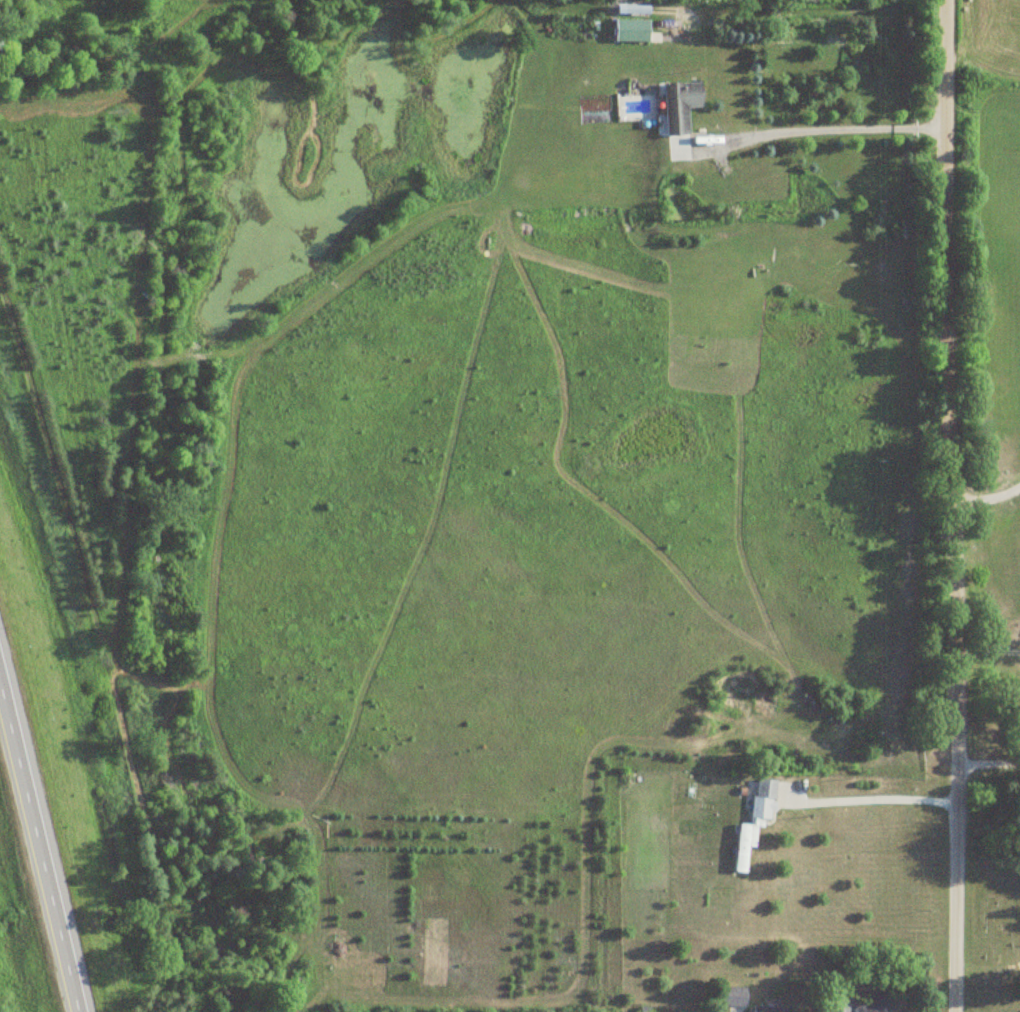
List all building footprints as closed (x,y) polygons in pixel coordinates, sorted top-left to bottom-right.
[(648,19),(614,19),(614,42),(648,42),(648,19)] [(687,106),(701,106),(700,83),(664,83),(664,135),(688,135),(687,106)] [(738,824),(734,873),(745,873),(747,847),(756,848),(758,820),(771,821),(774,781),(754,780),(750,825),(738,824)] [(746,988),(721,987),(721,1005),(745,1006),(746,988)]
